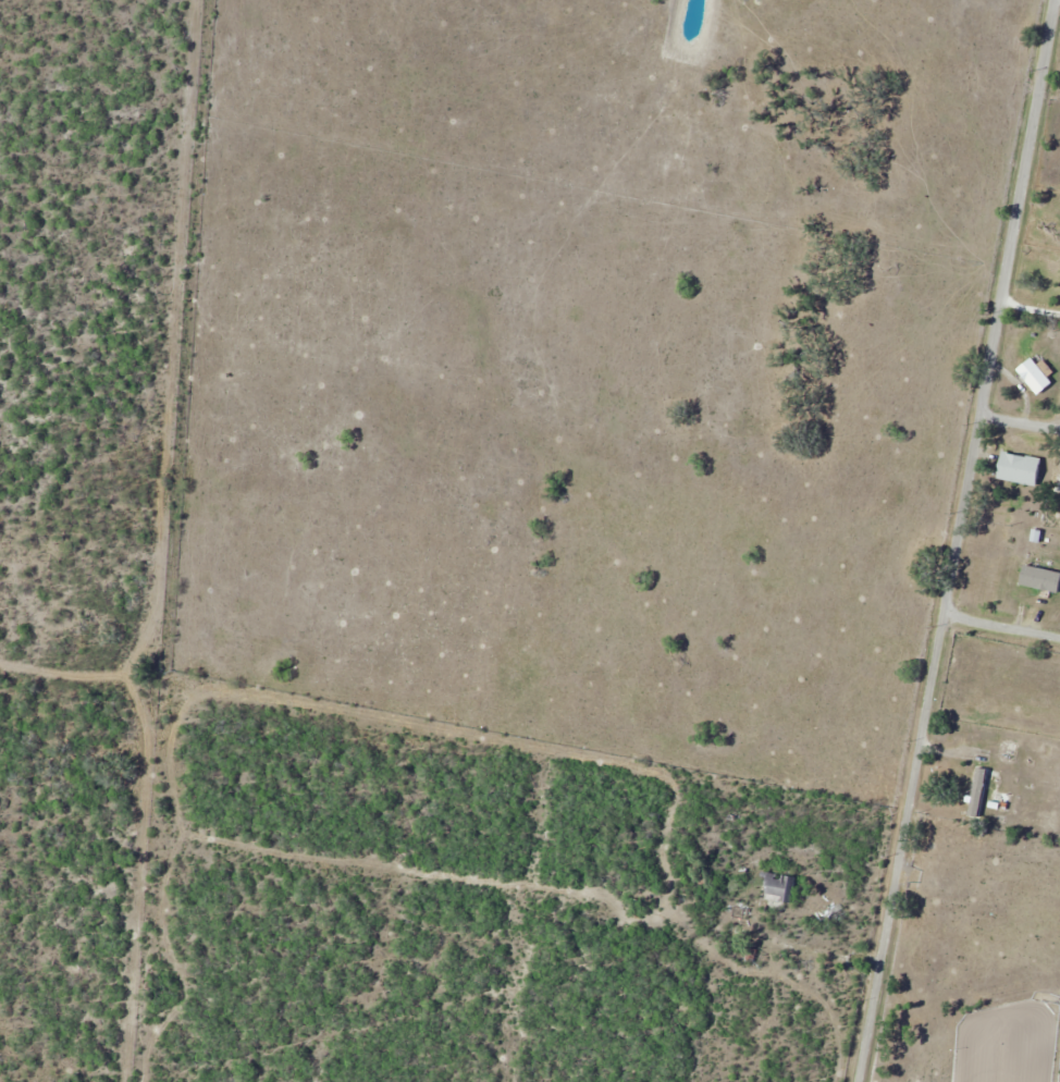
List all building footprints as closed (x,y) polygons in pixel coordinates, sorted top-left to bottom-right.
[(1018,369),(1039,395),(1054,383),(1034,357),(1018,369)] [(1030,484),(989,477),(994,452),(1035,459),(1030,484)] [(1024,577),(1005,574),(1003,593),(1021,595),(1024,577)] [(968,802),(986,805),(991,776),(973,773),(968,802)] [(764,902),(795,898),(792,873),(761,877),(764,902)]
